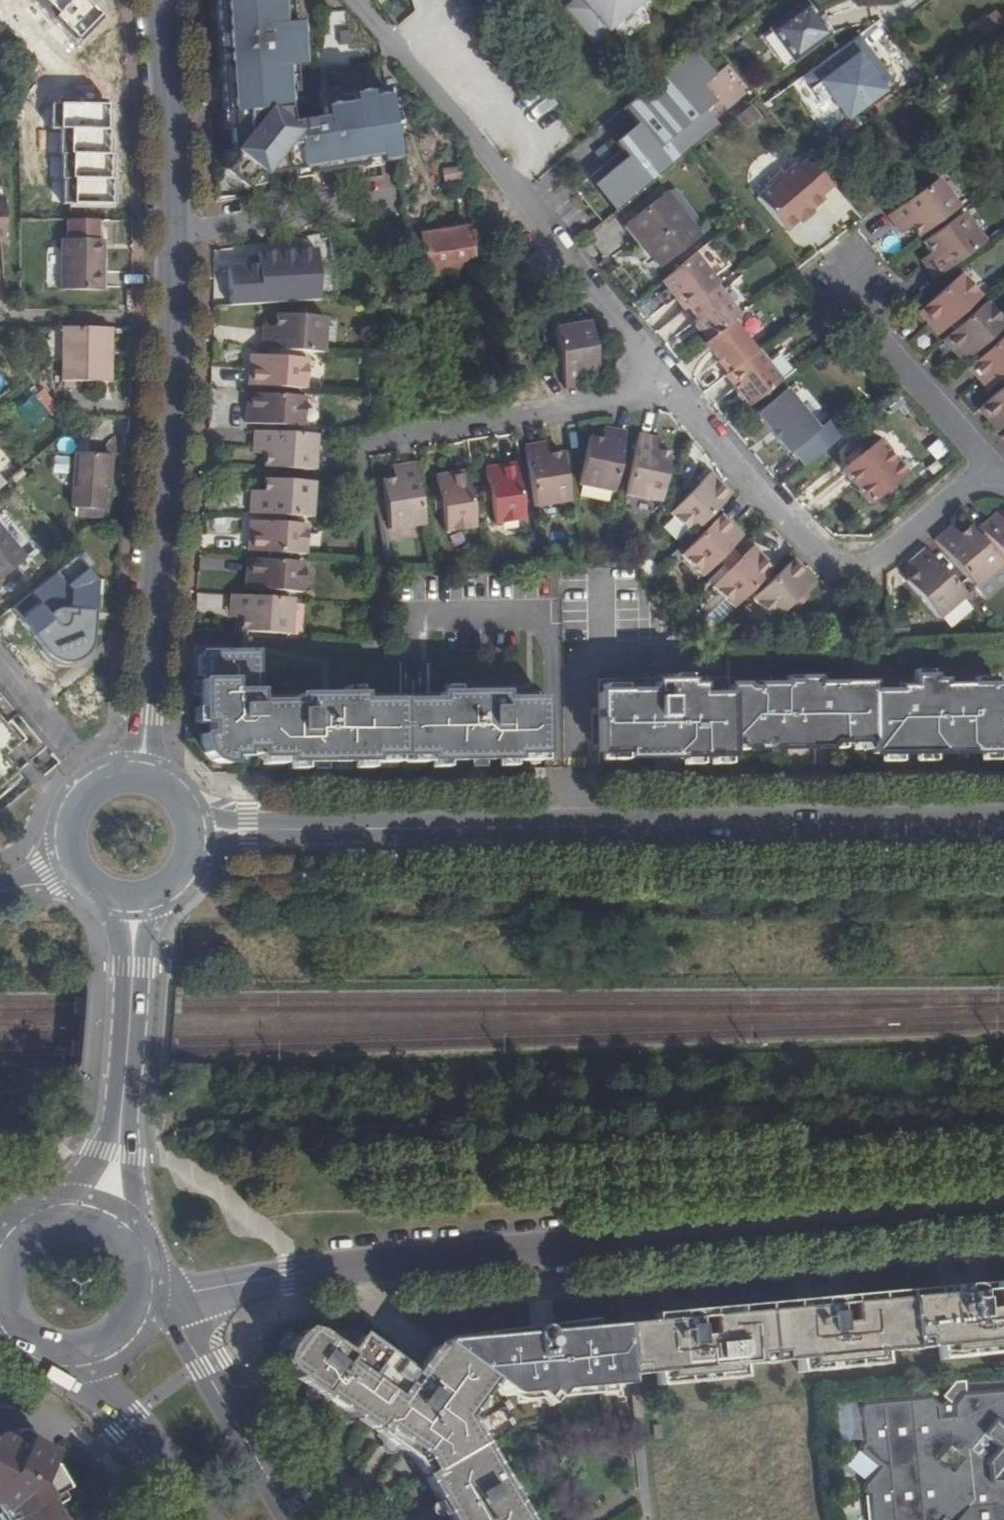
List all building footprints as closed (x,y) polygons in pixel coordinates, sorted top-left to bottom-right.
[(28,1),(72,46),(75,43),(78,46),(101,21),(98,17),(81,0),(28,0),(28,1)] [(98,17),(100,15),(86,0),(81,0),(98,17)] [(388,109),(371,112),(369,99),(359,101),(351,102),(353,110),(335,113),(323,114),(325,124),(290,130),(288,115),(287,100),(285,73),(292,72),(301,72),(298,29),(289,29),(281,30),(279,3),(270,4),(269,0),(222,0),(222,4),(216,4),(219,38),(225,38),(226,55),(227,71),(221,72),(225,120),(231,120),(232,136),(234,158),(234,164),(228,170),(237,177),(250,187),(255,182),(262,181),(293,176),(309,173),(310,179),(363,171),(362,165),(379,163),(379,168),(397,166),(388,109)] [(562,7),(592,42),(644,0),(571,0),(562,7)] [(287,3),(279,3),(281,30),(289,29),(287,3)] [(807,4),(771,31),(795,64),(831,37),(826,31),(823,26),(815,16),(807,4)] [(821,11),(815,16),(823,26),(828,22),(821,11)] [(219,38),(215,39),(216,57),(217,72),(221,72),(227,71),(226,55),(225,38),(219,38)] [(863,50),(832,72),(860,109),(891,86),(870,58),(863,50)] [(715,76),(693,51),(643,94),(638,98),(629,105),(639,116),(632,122),(632,123),(611,141),(623,156),(600,176),(609,187),(603,192),(617,209),(688,148),(689,150),(718,126),(705,111),(716,102),(703,87),(715,76)] [(623,70),(618,74),(638,98),(643,94),(623,70)] [(285,73),(287,100),(294,99),(292,72),(285,73)] [(369,99),(371,112),(388,109),(386,97),(369,99)] [(334,105),(335,113),(353,110),(351,102),(334,105)] [(629,105),(622,111),(632,122),(639,116),(629,105)] [(55,107),(51,107),(51,132),(59,132),(108,133),(108,108),(106,108),(55,107)] [(750,119),(740,107),(726,119),(736,131),(750,119)] [(225,120),(221,121),(222,136),(232,136),(231,120),(225,120)] [(108,133),(59,132),(59,157),(61,157),(109,158),(110,133),(108,133)] [(109,158),(61,157),(60,182),(63,182),(111,183),(111,158),(109,158)] [(821,196),(832,187),(812,164),(810,161),(800,171),(798,168),(759,200),(784,231),(797,221),(803,216),(809,211),(824,200),(821,196)] [(363,171),(364,175),(380,172),(379,168),(379,163),(362,165),(363,171)] [(756,197),(759,200),(798,168),(795,166),(784,175),(777,175),(769,181),(769,187),(756,197)] [(293,176),(295,186),(311,183),(310,179),(309,173),(293,176)] [(937,180),(886,215),(891,224),(895,229),(906,222),(910,228),(915,236),(957,207),(937,180)] [(111,183),(63,182),(62,207),(112,208),(113,183),(111,183)] [(663,267),(669,275),(694,253),(702,247),(662,196),(629,223),(651,253),(643,259),(648,266),(654,274),(663,267)] [(812,215),(809,211),(803,216),(797,221),(800,225),(807,219),(812,215)] [(962,216),(922,243),(929,253),(933,258),(923,266),(927,272),(931,278),(981,242),(962,216)] [(97,223),(67,222),(67,241),(61,241),(61,291),(99,291),(100,259),(102,259),(102,241),(97,241),(97,223)] [(900,235),(910,228),(906,222),(895,229),(900,235)] [(107,223),(97,223),(97,241),(102,241),(102,231),(107,231),(107,223)] [(421,237),(428,278),(477,270),(470,227),(444,233),(421,237)] [(315,250),(256,254),(256,257),(257,266),(247,266),(226,267),(227,284),(227,305),(318,300),(315,250)] [(717,283),(694,253),(669,275),(660,282),(670,294),(678,305),(683,311),(688,307),(715,284),(717,283)] [(919,260),(923,266),(933,258),(929,253),(919,260)] [(246,258),(247,266),(257,266),(256,257),(246,258)] [(953,320),(958,326),(966,318),(961,312),(981,296),(962,274),(918,312),(929,324),(938,334),(953,320)] [(739,314),(715,284),(688,307),(696,318),(692,322),(697,329),(707,341),(730,322),(739,314)] [(985,301),(966,318),(958,326),(944,338),(954,350),(962,360),(977,348),(983,354),(992,346),(985,340),(1003,323),(1003,322),(985,301)] [(262,338),(261,347),(271,348),(283,349),(324,352),(326,317),(277,314),(276,327),(276,332),(263,332),(262,338)] [(589,322),(555,326),(565,387),(573,386),(580,385),(579,372),(587,371),(597,370),(589,322)] [(729,374),(755,352),(730,322),(707,341),(704,343),(715,357),(729,374)] [(104,382),(104,328),(63,328),(63,382),(104,382)] [(992,346),(983,354),(968,367),(980,379),(989,388),(1002,377),(1003,379),(1003,335),(992,346)] [(283,357),(283,349),(271,348),(270,355),(251,353),(250,370),(249,384),(308,388),(311,358),(283,357)] [(737,389),(751,407),(782,383),(757,350),(755,352),(729,374),(727,376),(737,389)] [(588,383),(587,371),(579,372),(580,385),(588,383)] [(974,412),(984,423),(995,435),(1003,427),(1003,386),(974,412)] [(791,387),(762,411),(777,431),(791,451),(822,428),(791,387)] [(267,423),(266,430),(278,431),(278,423),(306,425),(307,397),(249,393),(248,405),(247,421),(267,423)] [(602,427),(600,440),(608,442),(610,428),(602,427)] [(613,491),(625,431),(616,429),(610,428),(608,442),(600,440),(589,438),(581,485),(613,491)] [(315,466),(317,434),(278,431),(266,430),(255,430),(255,439),(254,446),(267,448),(267,454),(266,463),(315,466)] [(646,436),(637,434),(626,495),(659,500),(668,454),(657,452),(650,451),(652,437),(646,436)] [(660,438),(652,437),(650,451),(657,452),(660,438)] [(534,441),(526,442),(536,504),(569,498),(562,452),(550,454),(542,455),(540,440),(534,441)] [(548,440),(540,440),(542,455),(550,454),(548,440)] [(877,444),(843,472),(857,488),(870,503),(905,475),(877,444)] [(102,452),(70,450),(68,506),(100,509),(101,484),(102,452)] [(68,472),(68,455),(53,455),(53,472),(68,472)] [(527,517),(517,460),(502,462),(486,464),(489,483),(483,484),(484,494),(490,493),(495,522),(527,517)] [(424,523),(415,462),(408,464),(401,465),(402,478),(394,479),(383,480),(391,529),(424,523)] [(391,465),(394,479),(402,478),(401,465),(391,465)] [(476,525),(467,469),(455,470),(437,473),(440,491),(432,493),(433,502),(441,501),(446,530),(476,525)] [(687,492),(668,511),(689,532),(729,492),(717,481),(708,472),(694,485),(689,479),(682,486),(687,492)] [(250,503),(250,512),(269,513),(281,514),(312,516),(314,482),(266,478),(265,489),(264,497),(251,496),(250,503)] [(252,488),(251,496),(264,497),(265,489),(252,488)] [(721,555),(727,560),(734,552),(729,547),(742,533),(731,523),(721,512),(680,553),(702,574),(721,555)] [(280,523),(281,514),(269,513),(269,522),(249,520),(248,533),(247,549),(305,552),(307,525),(280,523)] [(993,523),(1001,533),(1003,531),(1003,524),(999,517),(993,523)] [(1001,533),(993,523),(988,527),(983,531),(1003,555),(1003,531),(1001,533)] [(1003,582),(1003,565),(971,527),(958,539),(953,544),(944,533),(938,539),(936,540),(986,597),(1003,582)] [(26,559),(0,528),(0,582),(26,559)] [(950,529),(944,533),(953,544),(958,539),(950,529)] [(711,584),(734,606),(774,565),(761,552),(752,544),(739,557),(734,552),(727,560),(731,564),(711,584)] [(906,585),(938,620),(965,596),(924,550),(916,557),(912,561),(921,571),(915,577),(906,585)] [(93,639),(96,581),(73,554),(52,572),(67,590),(66,621),(65,624),(62,626),(58,626),(55,624),(37,601),(16,617),(39,647),(46,655),(53,660),(61,663),(70,662),(78,660),(85,654),(90,647),(93,639)] [(264,586),(263,596),(275,596),(276,587),(303,589),(304,560),(246,557),(246,570),(244,585),(264,586)] [(791,600),(796,604),(804,598),(798,592),(812,579),(800,566),(792,558),(751,598),(772,619),(791,600)] [(906,566),(915,577),(921,571),(912,561),(906,566)] [(290,631),(293,597),(275,596),(263,596),(231,594),(231,600),(230,609),(242,609),(242,616),(241,628),(290,631)] [(258,651),(204,651),(204,681),(200,681),(200,708),(208,709),(208,715),(208,719),(201,720),(202,730),(204,739),(206,746),(209,752),(213,758),(218,763),(227,762),(228,753),(241,753),(241,748),(254,747),(254,756),(284,755),(283,763),(320,762),(370,761),(371,754),(427,754),(427,760),(478,759),(515,758),(515,753),(543,752),(543,691),(259,695),(258,651)] [(654,690),(597,690),(598,752),(626,751),(627,757),(656,757),(667,757),(727,757),(728,749),(738,750),(744,755),(777,755),(819,754),(829,754),(835,748),(872,749),(872,754),(917,753),(1003,751),(1001,684),(945,685),(945,681),(933,681),(932,676),(916,676),(915,687),(901,687),(900,692),(873,691),(873,682),(813,682),(814,677),(798,676),(794,681),(784,680),(784,684),(755,684),(755,687),(745,687),(742,685),(727,684),(727,694),(698,695),(698,685),(687,684),(688,681),(654,681),(654,690)] [(14,740),(0,724),(0,751),(14,740)] [(15,775),(6,764),(0,756),(0,788),(15,775)] [(622,1324),(627,1366),(642,1365),(655,1363),(657,1384),(744,1377),(743,1354),(756,1353),(785,1350),(797,1349),(800,1371),(885,1362),(884,1340),(897,1339),(925,1337),(940,1335),(942,1356),(1003,1351),(1003,1287),(991,1289),(990,1280),(889,1290),(890,1298),(851,1301),(850,1294),(747,1304),(749,1312),(708,1316),(708,1308),(649,1313),(650,1322),(622,1324)] [(581,1320),(582,1328),(594,1327),(593,1320),(581,1320)] [(545,1326),(543,1327),(545,1331),(559,1330),(559,1323),(546,1324),(545,1326)] [(517,1393),(628,1383),(627,1375),(627,1366),(622,1324),(594,1327),(582,1328),(559,1330),(545,1331),(543,1327),(535,1326),(532,1332),(496,1336),(496,1331),(484,1333),(485,1337),(444,1340),(441,1345),(491,1383),(497,1387),(503,1390),(510,1392),(517,1393)] [(463,1419),(491,1383),(441,1345),(437,1352),(430,1348),(412,1372),(359,1335),(344,1353),(318,1332),(304,1330),(295,1333),(288,1340),(285,1350),(287,1359),(293,1368),(303,1375),(301,1377),(357,1419),(414,1461),(437,1503),(442,1500),(449,1513),(444,1515),(447,1519),(521,1519),(463,1419)] [(925,1345),(925,1337),(897,1339),(898,1348),(925,1345)] [(785,1360),(785,1350),(756,1353),(757,1362),(785,1360)] [(643,1373),(642,1365),(627,1366),(627,1375),(643,1373)] [(958,1394),(949,1405),(949,1415),(937,1417),(937,1405),(924,1397),(895,1400),(893,1404),(888,1400),(857,1403),(852,1408),(854,1443),(851,1447),(852,1454),(870,1470),(854,1489),(854,1497),(859,1499),(861,1519),(1003,1519),(1003,1389),(958,1394)] [(48,1507),(55,1502),(57,1496),(55,1492),(61,1487),(49,1466),(44,1464),(50,1453),(13,1432),(7,1433),(3,1439),(0,1438),(0,1519),(55,1519),(48,1507)]
